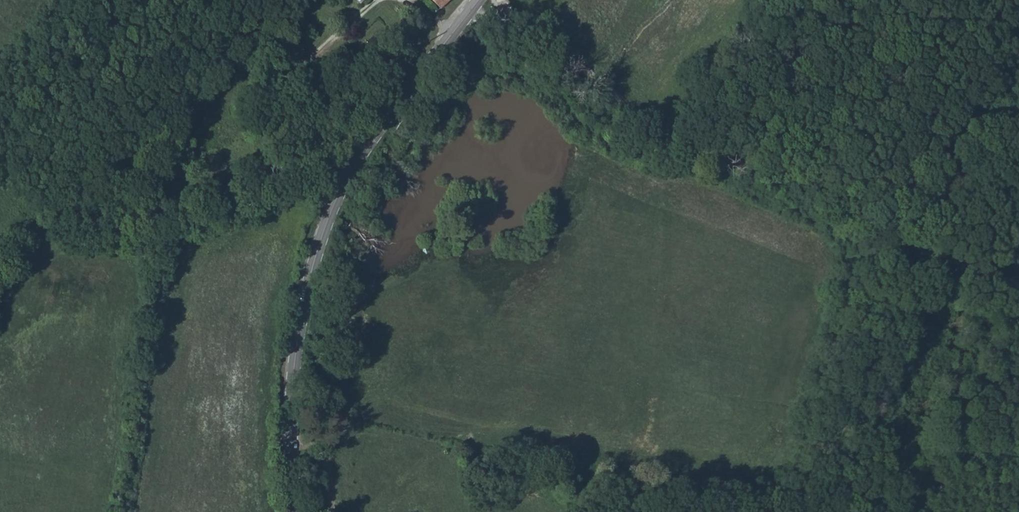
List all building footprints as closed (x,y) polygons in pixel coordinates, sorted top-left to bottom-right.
[(427,21),(436,13),(435,10),(431,7),(423,15),(427,21)] [(305,72),(310,79),(314,75),(309,69),(305,72)] [(266,98),(271,103),(277,98),(270,90),(267,93),(269,96),(266,98)] [(182,98),(186,102),(194,95),(190,91),(182,98)] [(236,107),(242,113),(249,107),(241,99),(237,103),(239,105),(236,107)]
